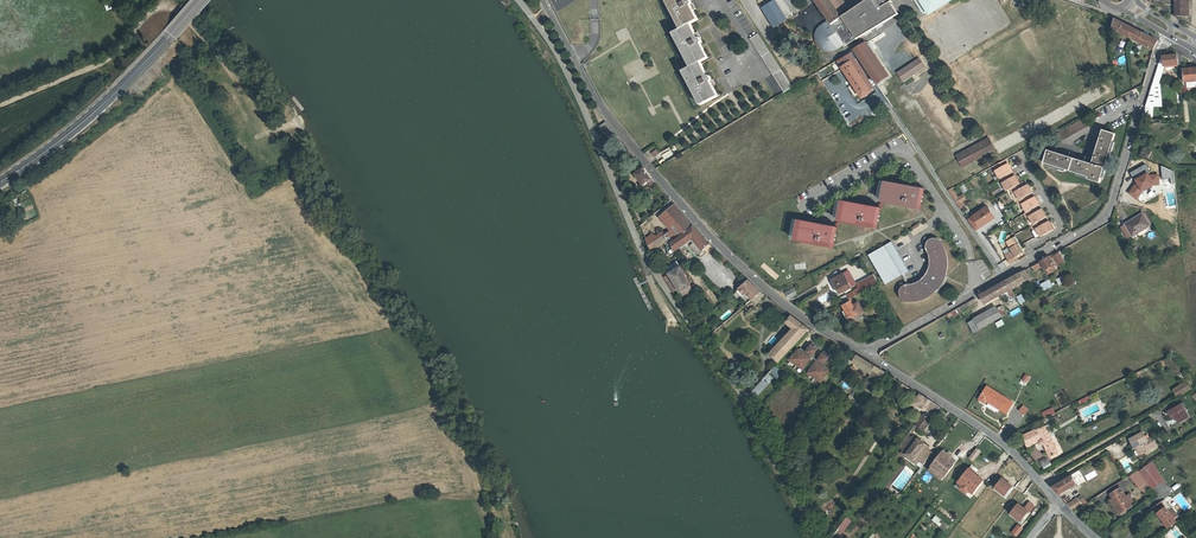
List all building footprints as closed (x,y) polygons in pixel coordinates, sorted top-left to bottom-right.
[(679,29),(681,28),(666,0),(664,0),(679,29)] [(681,28),(679,29),(674,31),(692,65),(690,66),(684,69),(702,104),(718,96),(710,82),(712,80),(710,76),(708,77),(700,62),(708,58),(700,42),(702,41),(699,37),(698,38),(690,23),(698,19),(690,4),(692,3),(690,0),(666,0),(681,28)] [(760,6),(771,27),(786,19),(775,0),(771,0),(760,6)] [(829,20),(831,19),(834,22),(836,21),(835,19),(838,17),(838,16),(837,15),(839,13),(831,0),(815,0),(829,20)] [(843,10),(848,7),(843,0),(831,0),(839,13),(843,10)] [(867,32),(855,40),(857,42),(899,16),(892,4),(890,0),(867,0),(841,17),(849,29),(861,22),(862,22),(864,23),(865,24),(866,27),(868,29),(868,30),(867,32)] [(927,11),(945,0),(917,0),(923,10),(927,11)] [(1174,16),(1186,15),(1186,0),(1174,0),(1174,16)] [(831,19),(829,20),(821,26),(817,32),(816,39),(819,45),(824,50),(831,52),(838,50),(845,45),(845,46),(857,42),(855,40),(867,32),(868,30),(868,29),(866,27),(865,24),(864,23),(862,22),(861,22),(849,29),(841,17),(841,15),(838,17),(835,19),(836,21),(834,22),(831,19)] [(1110,17),(1112,29),(1154,50),(1158,41),(1110,17)] [(903,41),(911,36),(903,23),(895,28),(903,41)] [(672,33),(690,66),(692,65),(674,31),(672,33)] [(757,34),(750,39),(773,75),(780,70),(757,34)] [(902,40),(889,45),(891,49),(903,44),(902,40)] [(855,50),(869,71),(879,64),(865,43),(855,50)] [(1177,63),(1180,83),(1186,82),(1186,86),(1195,85),(1195,68),(1184,69),(1182,55),(1176,52),(1176,55),(1177,63)] [(851,53),(848,55),(864,81),(867,78),(851,53)] [(864,81),(848,55),(839,61),(862,98),(871,92),(870,91),(874,88),(867,78),(864,81)] [(1159,61),(1150,89),(1160,89),(1160,84),(1157,84),(1163,65),(1177,63),(1176,55),(1162,56),(1159,61)] [(897,74),(903,83),(926,68),(920,59),(916,61),(897,74)] [(877,84),(887,77),(879,64),(869,71),(877,84)] [(702,104),(684,69),(682,71),(700,105),(702,104)] [(820,79),(828,76),(826,69),(818,72),(820,79)] [(792,87),(780,70),(773,75),(784,92),(792,87)] [(827,82),(830,88),(840,82),(837,76),(827,82)] [(877,84),(879,87),(884,84),(889,80),(887,77),(877,84)] [(884,84),(879,87),(886,97),(890,94),(884,84)] [(1160,89),(1150,89),(1145,107),(1161,105),(1160,89)] [(1086,119),(1056,135),(1060,143),(1090,127),(1086,119)] [(611,141),(617,137),(606,123),(599,126),(603,134),(606,133),(611,141)] [(1103,130),(1092,164),(1048,151),(1044,163),(1088,177),(1088,179),(1100,183),(1115,134),(1103,130)] [(983,140),(990,153),(997,149),(993,143),(989,136),(983,140)] [(621,142),(617,137),(611,141),(615,146),(621,142)] [(959,160),(963,168),(990,153),(983,140),(956,155),(959,160)] [(1148,158),(1151,151),(1143,148),(1140,155),(1148,158)] [(1014,172),(1007,160),(994,167),(1001,179),(1014,172)] [(651,187),(655,183),(641,166),(633,172),(644,186),(648,184),(651,187)] [(1138,182),(1136,171),(1135,167),(1127,169),(1130,186),(1138,185),(1138,182)] [(1136,171),(1138,182),(1149,180),(1147,167),(1138,169),(1138,170),(1136,171)] [(1001,179),(1008,192),(1012,190),(1014,188),(1021,184),(1017,178),(1014,172),(1001,179)] [(885,196),(883,202),(907,206),(908,202),(911,202),(913,202),(915,202),(917,200),(918,199),(919,197),(920,195),(919,193),(918,190),(917,189),(915,188),(915,187),(887,182),(886,188),(888,189),(886,196),(885,196)] [(1012,190),(1014,194),(1017,192),(1021,200),(1031,195),(1034,193),(1029,185),(1026,186),(1024,183),(1021,184),(1014,188),(1012,190)] [(999,191),(997,184),(990,186),(992,193),(999,191)] [(907,206),(921,209),(925,189),(915,187),(915,188),(917,189),(918,190),(919,193),(920,195),(919,197),(918,199),(917,200),(915,202),(913,202),(911,202),(908,202),(907,206)] [(949,192),(956,201),(958,199),(952,190),(949,192)] [(1018,202),(1021,206),(1023,204),(1028,213),(1038,207),(1041,206),(1036,197),(1033,199),(1031,195),(1021,200),(1018,202)] [(841,215),(840,221),(864,226),(865,221),(867,221),(869,222),(871,221),(874,219),(875,218),(876,215),(876,213),(875,210),(873,209),(871,207),(872,206),(844,201),(843,207),(845,208),(843,215),(841,215)] [(668,246),(693,227),(675,205),(660,217),(669,230),(668,231),(667,230),(657,236),(652,234),(646,238),(649,246),(653,251),(666,242),(668,246)] [(865,221),(864,226),(877,228),(881,208),(872,206),(871,207),(873,209),(875,210),(876,213),(876,215),(875,218),(874,219),(871,221),(869,222),(867,221),(865,221)] [(972,218),(969,220),(976,231),(990,222),(989,220),(994,217),(988,207),(972,218)] [(1025,214),(1028,218),(1030,217),(1035,225),(1045,219),(1048,218),(1043,209),(1040,211),(1038,207),(1028,213),(1025,214)] [(1122,225),(1130,238),(1151,225),(1143,212),(1122,225)] [(798,233),(797,240),(821,245),(821,240),(824,240),(826,241),(829,240),(830,239),(832,237),(833,234),(833,232),(832,229),(830,228),(828,226),(828,225),(801,219),(800,226),(801,226),(800,234),(798,233)] [(1032,227),(1035,231),(1037,229),(1042,237),(1055,230),(1050,222),(1047,223),(1045,219),(1035,225),(1032,227)] [(918,223),(911,227),(914,231),(920,227),(918,223)] [(821,240),(821,245),(834,247),(838,227),(828,225),(828,226),(830,228),(832,229),(833,232),(833,234),(832,237),(830,239),(829,240),(826,241),(824,240),(821,240)] [(693,227),(668,246),(670,254),(672,255),(673,255),(683,248),(682,246),(690,240),(692,239),(702,250),(703,250),(704,249),(710,245),(693,227)] [(994,248),(999,246),(994,233),(989,235),(994,248)] [(1009,259),(1013,266),(1020,262),(1018,258),(1026,253),(1017,237),(1013,240),(1011,236),(1009,237),(1008,241),(1014,252),(1013,256),(1009,259)] [(702,250),(692,239),(690,240),(692,243),(689,246),(697,254),(702,250)] [(927,248),(929,252),(929,254),(944,246),(942,243),(940,240),(927,248)] [(869,254),(886,284),(909,270),(892,241),(869,254)] [(923,280),(922,281),(921,282),(918,283),(915,285),(912,285),(908,286),(906,286),(906,300),(909,301),(912,300),(919,299),(922,299),(925,297),(928,296),(933,293),(938,288),(940,286),(944,279),(945,275),(947,270),(947,268),(948,261),(947,258),(946,252),(945,248),(944,246),(929,254),(930,258),(930,262),(929,268),(929,269),(930,270),(929,273),(928,273),(927,273),(926,274),(926,275),(927,276),(925,278),(923,280)] [(1051,268),(1053,271),(1057,268),(1056,267),(1059,265),(1059,266),(1065,263),(1063,259),(1060,253),(1054,257),(1053,255),(1039,262),(1042,267),(1044,266),(1047,270),(1051,268)] [(1042,267),(1039,262),(1033,266),(1036,270),(1042,267)] [(776,279),(779,275),(763,263),(760,267),(776,279)] [(696,296),(691,286),(692,286),(681,267),(670,273),(670,274),(681,292),(680,293),(686,302),(696,296)] [(851,286),(857,283),(849,269),(844,272),(851,286)] [(1006,281),(1011,290),(1033,277),(1027,269),(1006,281)] [(851,286),(844,272),(832,278),(840,292),(851,286)] [(680,293),(681,292),(670,274),(665,277),(676,295),(680,293)] [(871,275),(857,283),(859,288),(842,297),(844,301),(851,297),(876,283),(871,275)] [(1050,280),(1041,285),(1045,291),(1054,286),(1050,280)] [(753,299),(761,292),(748,281),(739,288),(745,295),(747,293),(753,299)] [(1006,281),(980,296),(985,305),(1008,292),(1012,300),(1016,298),(1011,290),(1006,281)] [(691,286),(696,296),(700,294),(695,284),(692,286),(691,286)] [(794,288),(786,292),(790,298),(798,294),(794,288)] [(761,292),(753,299),(758,304),(764,295),(761,292)] [(844,313),(847,319),(858,314),(864,311),(859,302),(856,303),(853,299),(852,300),(851,297),(844,301),(841,303),(845,310),(847,312),(844,313)] [(1001,305),(996,307),(1001,316),(1006,313),(1001,305)] [(1002,319),(996,309),(969,324),(974,334),(1002,319)] [(780,361),(809,330),(792,316),(787,323),(793,328),(771,353),(780,361)] [(846,336),(855,341),(858,336),(850,331),(846,336)] [(812,356),(817,349),(811,345),(806,352),(812,356)] [(885,349),(880,353),(879,354),(879,356),(880,357),(882,358),(889,355),(885,349)] [(811,358),(799,350),(790,360),(803,369),(811,358)] [(829,358),(823,353),(817,360),(824,365),(829,358)] [(870,379),(876,384),(884,373),(857,356),(852,363),(872,376),(870,379)] [(816,362),(808,373),(821,382),(829,371),(816,362)] [(768,374),(765,377),(770,382),(773,379),(768,374)] [(770,382),(765,377),(751,392),(755,399),(770,382)] [(871,391),(876,384),(870,379),(868,377),(862,385),(871,391)] [(1185,381),(1171,389),(1176,397),(1190,389),(1185,381)] [(908,388),(902,384),(900,388),(902,389),(901,391),(905,394),(908,388)] [(985,387),(978,400),(985,404),(986,402),(1005,414),(1012,404),(985,387)] [(919,395),(911,407),(917,411),(919,407),(926,411),(924,415),(928,418),(931,419),(940,408),(919,395)] [(1078,401),(1080,405),(1090,400),(1088,395),(1078,401)] [(1100,401),(1078,409),(1082,421),(1104,413),(1100,401)] [(1179,424),(1190,418),(1182,403),(1171,409),(1179,424)] [(1025,415),(1028,408),(1021,404),(1018,412),(1025,415)] [(1044,419),(1055,413),(1052,407),(1040,412),(1044,419)] [(914,431),(919,423),(925,428),(931,419),(928,418),(924,415),(922,413),(911,429),(914,431)] [(1031,445),(1036,442),(1037,444),(1040,445),(1046,455),(1053,451),(1041,427),(1026,435),(1028,438),(1025,440),(1030,448),(1032,447),(1031,445)] [(1143,432),(1130,440),(1135,448),(1138,446),(1142,454),(1155,447),(1150,439),(1148,441),(1143,432)] [(906,435),(897,447),(902,451),(911,438),(906,435)] [(902,451),(900,454),(915,466),(918,463),(927,450),(928,448),(913,436),(911,438),(902,451)] [(1154,437),(1150,439),(1155,447),(1159,445),(1154,437)] [(918,463),(922,466),(931,454),(927,450),(918,463)] [(949,459),(941,453),(930,466),(944,476),(944,477),(953,465),(952,465),(955,461),(950,457),(949,459)] [(1110,453),(1107,456),(1112,462),(1115,460),(1110,453)] [(1039,461),(1043,469),(1051,465),(1047,457),(1039,461)] [(1120,460),(1126,473),(1133,470),(1127,457),(1120,460)] [(1151,462),(1138,470),(1147,481),(1150,486),(1152,488),(1164,479),(1151,462)] [(944,476),(930,466),(928,470),(941,480),(944,476)] [(973,474),(968,469),(957,483),(961,486),(968,491),(972,494),(983,481),(973,474)] [(1147,481),(1138,470),(1130,475),(1139,487),(1140,486),(1147,481)] [(1072,476),(1052,487),(1059,494),(1077,484),(1072,476)] [(1000,480),(994,488),(1000,493),(1002,491),(1006,494),(1012,486),(1007,483),(1006,485),(1002,482),(1000,480)] [(1147,481),(1140,486),(1144,491),(1150,486),(1147,481)] [(968,491),(961,486),(959,489),(966,495),(968,491)] [(1000,493),(994,488),(993,490),(1005,499),(1013,488),(1012,486),(1006,494),(1002,491),(1000,493)] [(1120,487),(1110,493),(1113,497),(1123,512),(1126,510),(1132,506),(1131,504),(1134,502),(1129,494),(1126,496),(1120,487)] [(1123,512),(1113,497),(1111,499),(1121,513),(1122,513),(1123,512)] [(1082,502),(1079,498),(1068,504),(1074,510),(1086,503),(1084,501),(1082,502)] [(1168,527),(1176,521),(1173,517),(1167,509),(1160,500),(1152,506),(1168,527)] [(1022,520),(1027,512),(1023,508),(1021,510),(1018,507),(1016,506),(1010,513),(1016,518),(1017,517),(1022,520)] [(1171,506),(1167,509),(1173,517),(1177,514),(1171,506)] [(1016,518),(1010,513),(1008,515),(1021,524),(1029,513),(1027,512),(1022,520),(1017,517),(1016,518)] [(839,528),(843,531),(850,521),(846,518),(839,528)]
